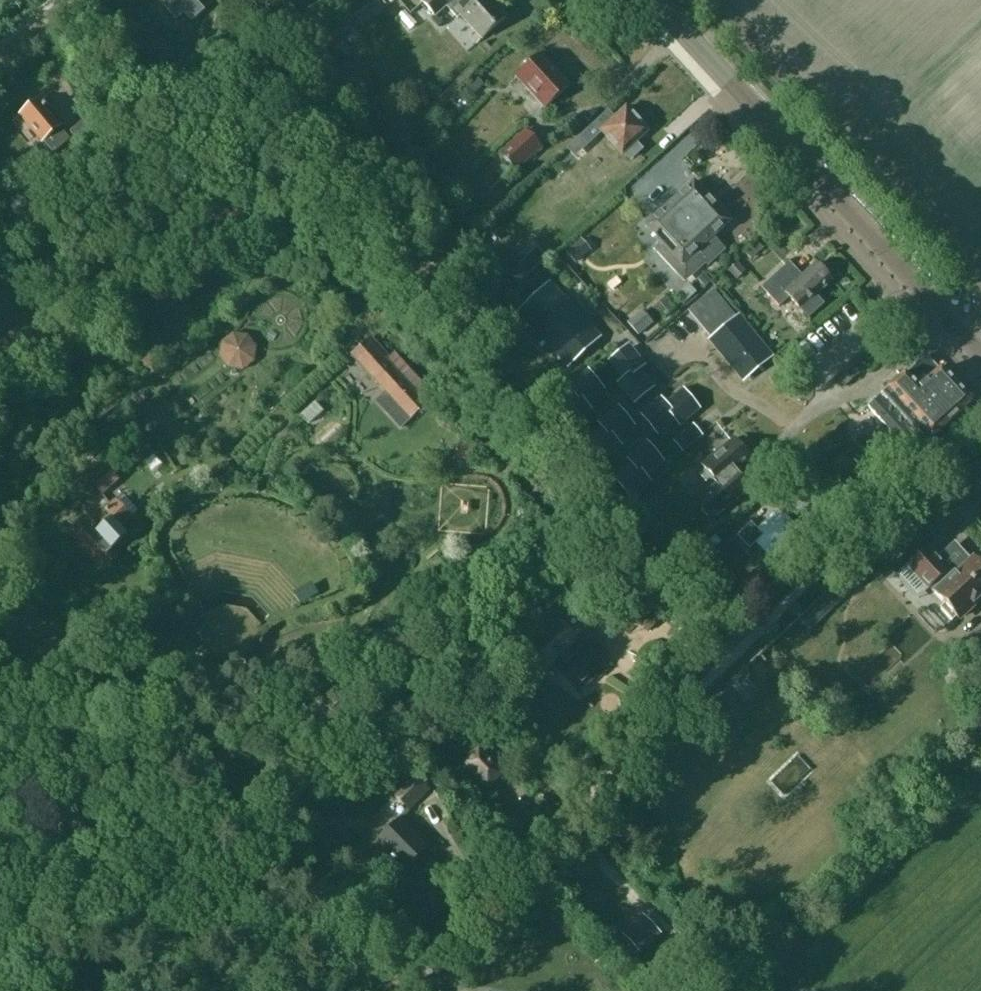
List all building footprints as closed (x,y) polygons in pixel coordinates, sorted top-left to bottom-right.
[(182,13),(190,22),(203,10),(194,0),(158,0),(175,20),(182,13)] [(270,3),(292,28),(304,17),(288,0),(273,0),(270,3)] [(457,0),(422,0),(421,1),(434,16),(445,6),(457,19),(460,15),(482,39),(506,17),(490,0),(465,0),(461,4),(457,0)] [(321,36),(330,52),(343,45),(338,37),(346,32),(342,24),(321,36)] [(545,107),(568,86),(540,55),(516,76),(545,107)] [(37,102),(21,116),(53,153),(68,140),(37,102)] [(644,128),(646,126),(639,118),(637,120),(625,107),(614,118),(608,111),(580,136),(588,145),(602,133),(622,154),(624,152),(630,159),(641,149),(635,143),(647,131),(644,128)] [(91,115),(69,132),(76,141),(85,134),(95,146),(108,136),(91,115)] [(498,153),(515,171),(541,147),(524,129),(498,153)] [(724,249),(713,237),(730,222),(693,182),(674,199),(674,200),(666,208),(665,207),(648,222),(664,239),(653,249),(683,282),(704,263),(706,265),(724,249)] [(501,247),(542,207),(534,198),(492,238),(501,247)] [(565,252),(563,250),(554,258),(564,268),(572,261),(574,263),(589,250),(579,239),(565,252)] [(757,242),(745,252),(751,259),(763,249),(757,242)] [(509,272),(519,282),(545,257),(536,247),(509,272)] [(729,272),(737,281),(747,272),(739,263),(729,272)] [(761,287),(778,307),(788,297),(807,318),(823,304),(815,295),(831,280),(816,263),(798,279),(786,265),(761,287)] [(704,275),(698,280),(704,287),(710,282),(704,275)] [(598,337),(554,290),(547,282),(517,311),(568,365),(598,337)] [(688,311),(744,378),(769,357),(713,290),(688,311)] [(624,327),(635,338),(648,326),(637,314),(624,327)] [(857,321),(840,321),(839,363),(856,363),(857,321)] [(241,336),(215,360),(239,387),(266,362),(241,336)] [(403,378),(411,371),(393,351),(389,355),(378,342),(364,355),(356,362),(383,392),(373,402),(399,429),(426,403),(403,378)] [(621,371),(619,373),(625,379),(637,369),(640,366),(626,348),(612,360),(621,371)] [(927,356),(925,355),(872,402),(884,416),(879,420),(911,456),(969,404),(927,356)] [(625,379),(621,382),(635,400),(649,388),(640,377),(642,376),(637,369),(625,379)] [(589,374),(571,388),(574,392),(584,404),(590,399),(589,397),(600,388),(589,374)] [(665,406),(675,418),(681,425),(700,410),(683,389),(664,404),(665,406)] [(574,392),(568,397),(569,399),(558,408),(569,422),(587,408),(584,404),(574,392)] [(665,406),(662,402),(644,417),(656,430),(667,421),(668,423),(675,418),(665,406)] [(601,424),(604,428),(614,440),(620,435),(619,433),(630,424),(619,410),(601,424)] [(310,436),(324,423),(316,414),(302,427),(310,436)] [(674,441),(682,450),(700,435),(693,426),(674,441)] [(604,428),(598,433),(599,435),(588,444),(599,458),(617,444),(614,440),(604,428)] [(711,520),(742,494),(751,488),(738,471),(751,460),(733,438),(701,465),(719,487),(698,504),(711,520)] [(630,461),(633,464),(644,476),(650,471),(648,469),(660,460),(648,446),(630,461)] [(633,464),(627,469),(629,471),(617,480),(629,494),(647,480),(644,476),(633,464)] [(86,481),(102,498),(118,482),(102,465),(86,481)] [(93,512),(70,534),(103,570),(117,557),(112,551),(126,538),(119,530),(131,519),(115,501),(98,517),(93,512)] [(803,538),(786,520),(782,516),(775,523),(768,517),(757,528),(751,522),(736,536),(749,548),(755,543),(775,564),(803,538)] [(933,592),(941,602),(938,605),(951,620),(955,617),(956,618),(972,604),(980,596),(980,595),(980,563),(980,564),(976,558),(970,564),(953,546),(938,560),(926,547),(907,564),(929,588),(933,592)] [(657,622),(667,613),(649,594),(639,603),(629,612),(647,632),(657,622)] [(550,607),(560,617),(571,607),(561,597),(550,607)] [(605,650),(583,627),(572,637),(578,643),(552,666),(577,692),(596,674),(598,677),(605,670),(595,659),(605,650)] [(478,724),(469,732),(485,750),(495,741),(478,724)] [(475,748),(459,764),(472,777),(474,774),(487,787),(500,773),(475,748)] [(408,810),(428,791),(410,772),(390,791),(408,810)] [(407,828),(405,830),(397,821),(378,840),(387,848),(385,850),(403,869),(426,847),(407,828)] [(647,912),(623,935),(631,944),(628,946),(632,950),(635,948),(638,951),(653,937),(650,934),(655,929),(654,928),(658,924),(647,912)]
